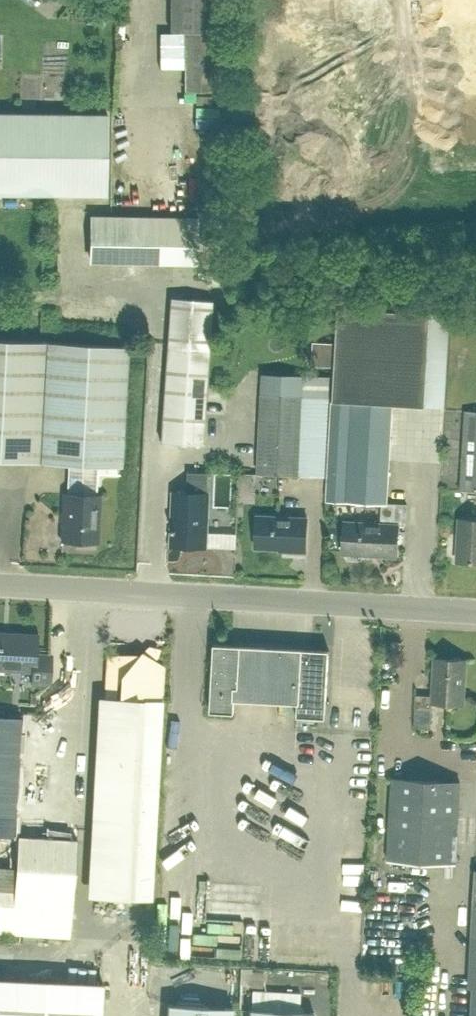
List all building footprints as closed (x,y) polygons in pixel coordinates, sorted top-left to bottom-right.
[(170,31),(185,31),(185,91),(212,91),(212,0),(170,0),(170,31)] [(105,195),(107,114),(0,112),(0,193),(105,195)] [(89,215),(88,262),(197,264),(198,216),(89,215)] [(166,346),(160,441),(200,444),(211,300),(170,297),(166,346)] [(335,353),(330,442),(327,500),(386,503),(391,404),(425,406),(430,312),(338,307),(336,353),(335,353)] [(119,466),(126,346),(0,338),(0,459),(119,466)] [(258,474),(324,477),(330,375),(263,372),(258,474)] [(465,411),(460,489),(475,490),(475,411),(465,411)] [(188,471),(187,491),(208,492),(209,472),(188,471)] [(209,492),(208,492),(187,491),(174,490),(173,513),(177,513),(176,527),(172,527),(171,544),(206,546),(209,492)] [(97,542),(100,494),(64,492),(61,540),(97,542)] [(256,515),(255,547),(288,548),(288,550),(307,551),(308,517),(256,515)] [(459,518),(457,560),(475,561),(475,519),(459,518)] [(346,520),(344,553),(396,556),(398,523),(346,520)] [(51,654),(34,653),(35,634),(0,632),(0,669),(31,670),(30,682),(49,683),(51,654)] [(390,640),(390,650),(402,650),(402,640),(390,640)] [(326,717),(327,685),(329,649),(214,643),(210,710),(234,712),(235,699),(298,702),(297,715),(326,717)] [(151,899),(162,701),(157,700),(159,663),(156,654),(154,654),(143,653),(142,652),(130,659),(106,658),(103,699),(106,699),(95,896),(151,899)] [(463,704),(465,685),(466,659),(434,657),(432,695),(416,694),(414,726),(430,727),(432,702),(463,704)] [(11,835),(20,716),(0,715),(0,834),(11,835)] [(387,859),(433,862),(456,863),(460,780),(392,776),(387,859)] [(73,827),(13,825),(12,882),(0,882),(0,932),(71,933),(73,827)] [(265,918),(265,886),(214,885),(213,922),(233,922),(233,918),(265,918)] [(103,981),(0,977),(0,1015),(101,1015),(103,981)] [(232,1006),(167,1003),(166,1015),(231,1015),(232,1006)]
